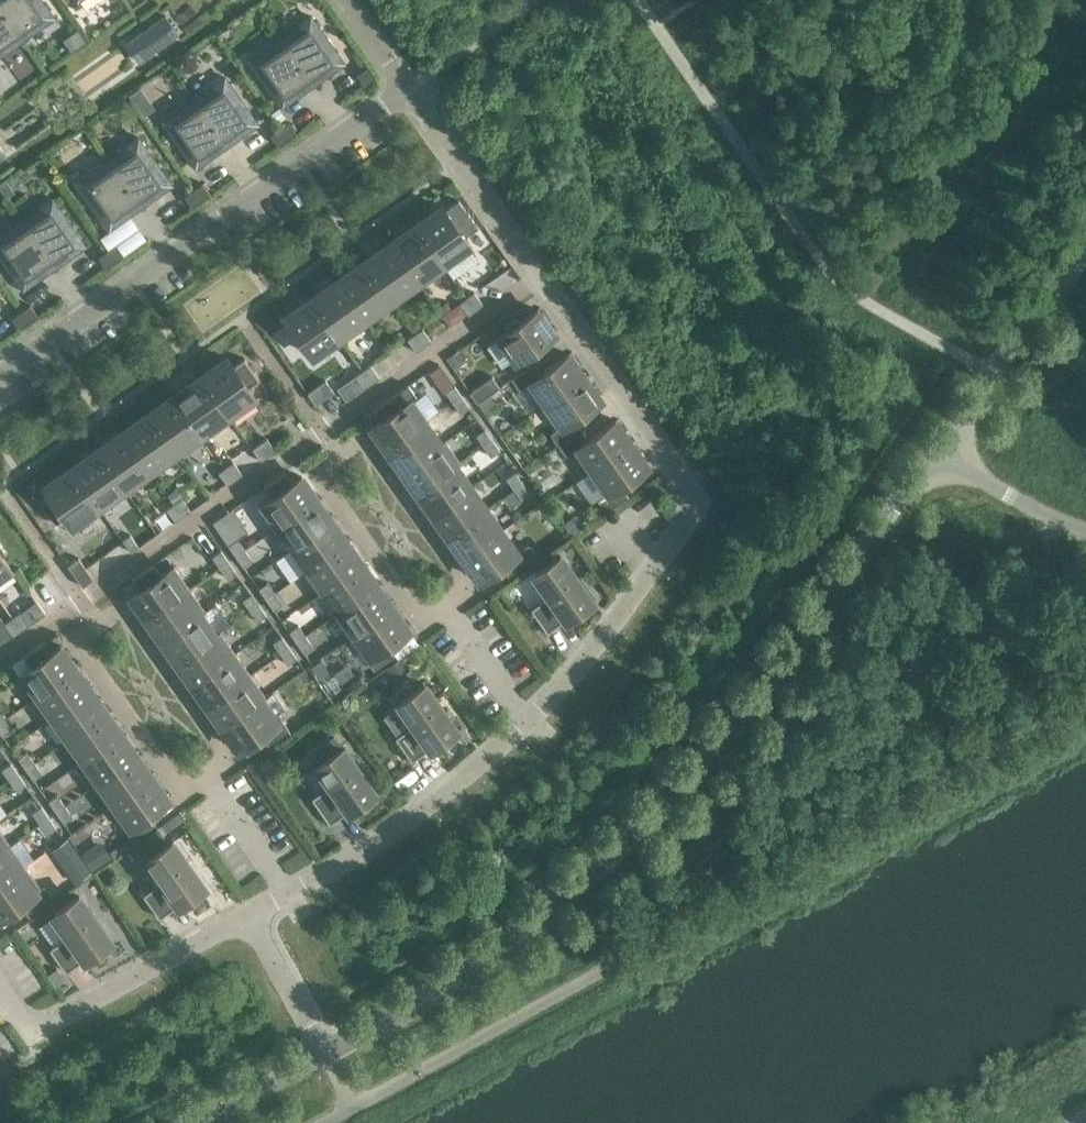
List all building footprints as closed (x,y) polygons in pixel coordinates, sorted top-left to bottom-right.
[(23,39),(54,17),(42,0),(0,0),(0,6),(23,39)] [(0,6),(0,55),(23,39),(0,6)] [(138,61),(178,33),(165,15),(126,43),(138,61)] [(311,16),(280,38),(313,84),(344,62),(311,16)] [(313,84),(280,38),(249,60),(282,106),(313,84)] [(83,93),(127,62),(120,51),(76,82),(83,93)] [(366,68),(357,74),(364,85),(374,78),(366,68)] [(225,77),(194,99),(227,145),(258,123),(225,77)] [(141,89),(131,96),(136,104),(146,96),(141,89)] [(227,145),(194,99),(163,120),(196,167),(227,145)] [(279,109),(270,115),(276,123),(285,117),(279,109)] [(289,122),(280,128),(287,139),(296,133),(289,122)] [(287,139),(280,128),(271,135),(278,146),(287,139)] [(139,138),(108,159),(141,206),(171,184),(139,138)] [(141,206),(108,159),(77,181),(110,228),(141,206)] [(0,186),(0,189),(7,199),(15,194),(6,182),(0,186)] [(202,183),(193,189),(201,200),(210,194),(202,183)] [(201,200),(193,189),(184,196),(192,206),(201,200)] [(52,198),(22,220),(54,267),(85,245),(52,198)] [(450,218),(442,206),(415,225),(446,268),(473,248),(470,244),(469,244),(458,229),(462,227),(454,215),(450,218)] [(22,220),(0,235),(0,255),(23,288),(54,267),(22,220)] [(446,268),(415,225),(390,243),(417,281),(416,282),(419,286),(446,268)] [(417,281),(390,243),(364,261),(391,300),(416,282),(417,281)] [(116,244),(107,250),(115,261),(124,255),(116,244)] [(115,261),(107,250),(98,256),(106,267),(115,261)] [(391,300),(364,261),(338,280),(365,318),(391,300)] [(368,322),(365,318),(338,280),(312,298),(339,336),(342,341),(368,322)] [(474,292),(467,297),(475,310),(483,305),(474,292)] [(475,310),(467,297),(459,303),(468,315),(475,310)] [(339,336),(312,298),(285,317),(293,328),(290,331),(298,342),(301,340),(312,355),(339,336)] [(30,305),(21,311),(28,322),(37,315),(30,305)] [(459,323),(450,306),(438,312),(447,329),(459,323)] [(554,332),(538,309),(519,323),(516,319),(505,327),(508,331),(499,336),(516,359),(554,332)] [(28,322),(21,311),(12,317),(19,328),(28,322)] [(437,319),(425,322),(429,337),(441,334),(437,319)] [(422,329),(415,334),(424,347),(431,341),(422,329)] [(424,347),(415,334),(407,339),(416,352),(424,347)] [(499,338),(487,346),(502,367),(514,359),(499,338)] [(458,349),(448,356),(455,365),(465,358),(458,349)] [(585,376),(569,354),(541,374),(534,363),(512,379),(519,390),(527,384),(542,406),(585,376)] [(233,366),(227,357),(201,376),(228,415),(229,414),(254,396),(249,387),(260,380),(244,358),(233,366)] [(371,365),(363,370),(372,383),(380,378),(371,365)] [(372,383),(363,370),(356,376),(364,388),(372,383)] [(228,415),(201,376),(175,394),(205,437),(232,418),(229,414),(228,415)] [(500,387),(492,376),(470,392),(477,403),(500,387)] [(601,399),(585,376),(542,406),(558,428),(550,434),(558,445),(580,429),(573,418),(601,399)] [(462,397),(454,386),(445,392),(453,403),(462,397)] [(205,437),(175,394),(149,413),(179,455),(205,437)] [(398,408),(391,397),(376,407),(384,418),(372,427),(388,449),(426,422),(410,400),(398,408)] [(470,407),(462,397),(453,403),(461,414),(470,407)] [(179,455),(149,413),(123,431),(150,469),(149,470),(152,474),(179,455)] [(632,442),(616,420),(588,440),(580,429),(558,445),(566,456),(573,451),(589,473),(632,442)] [(440,442),(426,422),(388,449),(403,471),(441,443),(440,442)] [(492,440),(485,429),(476,435),(483,446),(492,440)] [(150,469),(123,431),(97,449),(124,488),(125,487),(149,470),(150,469)] [(444,439),(440,442),(441,443),(403,471),(418,492),(456,465),(458,467),(462,464),(444,439)] [(500,450),(492,440),(483,446),(491,457),(500,450)] [(647,465),(632,442),(589,473),(605,495),(597,500),(605,512),(628,496),(620,484),(647,465)] [(260,443),(252,449),(261,461),(268,456),(260,443)] [(124,488),(97,449),(71,467),(101,510),(128,491),(125,487),(124,488)] [(234,462),(226,467),(235,480),(242,474),(234,462)] [(472,487),(458,467),(456,465),(418,492),(433,514),(472,487)] [(101,510),(71,467),(45,486),(51,495),(40,502),(55,524),(66,516),(75,529),(101,510)] [(235,480),(226,467),(218,472),(227,485),(235,480)] [(523,483),(515,472),(506,478),(514,489),(523,483)] [(290,485),(282,474),(268,484),(275,495),(263,503),(263,502),(258,505),(275,529),(280,526),(279,526),(317,498),(302,476),(290,485)] [(530,494),(523,483),(514,489),(521,500),(530,494)] [(487,508),(472,487),(433,514),(448,535),(487,508)] [(182,498),(174,504),(183,516),(191,511),(182,498)] [(333,520),(317,498),(279,526),(280,526),(294,546),(294,547),(333,520)] [(183,516),(174,504),(167,509),(176,521),(183,516)] [(210,520),(222,540),(242,529),(230,508),(210,520)] [(502,530),(487,508),(448,535),(464,557),(502,530)] [(348,542),(333,520),(294,547),(294,546),(289,549),(306,572),(310,569),(309,569),(348,542)] [(518,552),(502,530),(464,557),(479,579),(501,564),(508,575),(537,555),(529,544),(518,552)] [(130,535),(122,540),(131,553),(139,547),(130,535)] [(237,539),(228,545),(236,556),(245,550),(237,539)] [(363,563),(348,542),(309,569),(310,569),(325,590),(363,563)] [(229,561),(221,550),(212,557),(220,567),(229,561)] [(252,560),(245,550),(236,556),(243,567),(252,560)] [(11,568),(0,553),(0,575),(11,568)] [(592,600),(560,556),(535,573),(550,595),(531,609),(547,632),(592,600)] [(79,558),(68,565),(83,587),(94,579),(79,558)] [(236,572),(229,561),(220,567),(227,578),(236,572)] [(378,585),(363,563),(325,590),(340,612),(378,585)] [(174,566),(170,569),(158,578),(150,567),(136,577),(143,588),(131,596),(147,619),(190,588),(174,566)] [(268,582),(259,588),(266,599),(275,593),(268,582)] [(393,606),(378,585),(340,612),(354,632),(355,633),(393,606)] [(206,611),(190,588),(147,619),(162,640),(201,613),(201,614),(206,611)] [(259,604),(251,593),(242,600),(250,611),(259,604)] [(283,604),(275,593),(266,599),(274,610),(283,604)] [(267,615),(259,604),(250,611),(258,621),(267,615)] [(409,629),(393,606),(355,633),(354,632),(350,635),(374,670),(396,654),(388,644),(409,629)] [(20,612),(12,618),(21,630),(29,625),(20,612)] [(215,634),(201,614),(201,613),(162,640),(177,662),(216,635),(215,634)] [(519,613),(508,617),(515,635),(526,631),(519,613)] [(21,630),(12,618),(5,623),(14,636),(21,630)] [(298,625),(289,632),(297,642),(306,636),(298,625)] [(220,631),(215,634),(216,635),(177,662),(193,683),(235,653),(220,631)] [(313,647),(306,636),(297,642),(304,653),(313,647)] [(289,647),(282,637),(273,643),(280,654),(289,647)] [(49,654),(41,643),(27,653),(35,664),(18,676),(34,698),(77,668),(61,646),(49,654)] [(297,658),(289,647),(280,654),(288,664),(297,658)] [(251,675),(235,653),(193,683),(208,705),(251,675)] [(398,657),(385,667),(393,678),(406,669),(398,657)] [(320,660),(309,668),(316,678),(323,673),(324,666),(320,660)] [(92,690),(77,668),(34,698),(50,721),(54,717),(92,690)] [(266,697),(251,675),(208,705),(223,726),(261,699),(262,700),(266,697)] [(399,702),(414,724),(394,738),(411,761),(455,729),(424,685),(399,702)] [(107,711),(92,690),(54,717),(68,737),(69,738),(107,711)] [(277,721),(262,700),(261,699),(223,726),(239,749),(260,734),(267,745),(289,729),(281,718),(277,721)] [(122,733),(107,711),(69,738),(68,737),(64,740),(80,763),(122,733)] [(399,712),(387,718),(394,732),(406,726),(399,712)] [(4,719),(0,722),(0,732),(3,736),(12,730),(4,719)] [(34,748),(56,733),(49,723),(27,738),(34,748)] [(138,754),(122,733),(80,763),(95,784),(138,754)] [(343,747),(334,734),(322,743),(331,755),(343,747)] [(61,741),(36,760),(46,774),(72,755),(61,741)] [(318,765),(331,784),(311,798),(330,823),(374,792),(343,747),(318,765)] [(27,752),(18,758),(26,769),(35,762),(27,752)] [(153,776),(138,754),(95,784),(110,806),(153,776)] [(42,773),(35,762),(26,769),(33,779),(42,773)] [(18,774),(11,763),(2,769),(9,780),(18,774)] [(26,785),(18,774),(9,780),(17,791),(26,785)] [(169,798),(153,776),(110,806),(133,839),(155,824),(147,813),(169,798)] [(57,795),(48,801),(56,812),(65,806),(57,795)] [(49,817),(41,806),(32,812),(40,823),(49,817)] [(73,816),(65,806),(56,812),(64,823),(73,816)] [(56,828),(49,817),(40,823),(47,834),(56,828)] [(0,830),(0,851),(10,844),(0,830)] [(143,845),(151,857),(169,844),(161,832),(143,845)] [(69,839),(54,850),(64,863),(79,852),(69,839)] [(147,859),(162,881),(143,894),(159,918),(204,886),(172,841),(147,859)] [(83,854),(94,870),(109,859),(98,843),(83,854)] [(10,844),(0,851),(0,884),(25,866),(10,844)] [(25,866),(0,884),(0,917),(19,904),(27,914),(52,896),(44,885),(41,888),(25,866)] [(110,940),(79,895),(54,913),(69,935),(49,948),(66,972),(110,940)]
